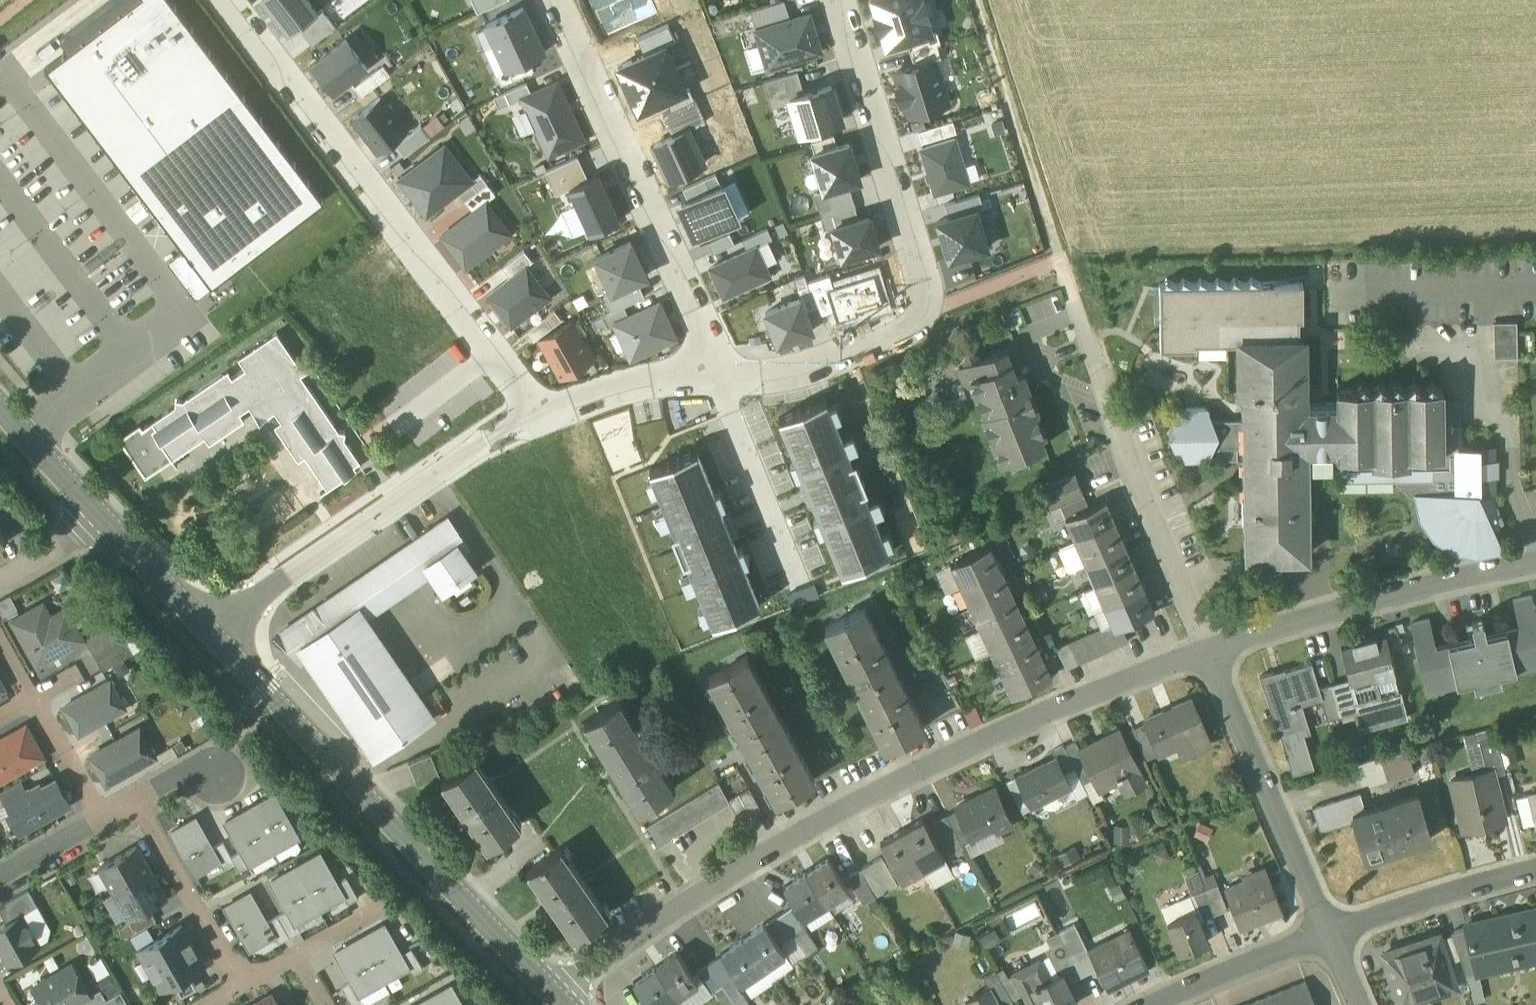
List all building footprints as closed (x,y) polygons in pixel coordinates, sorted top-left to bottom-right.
[(45,66),(133,0),(110,0),(37,55),(45,66)] [(45,66),(183,247),(211,284),(322,200),(170,0),(133,0),(45,66)] [(288,33),(297,26),(316,11),(308,0),(264,0),(288,33)] [(477,13),(504,0),(471,0),(477,13)] [(595,15),(628,0),(588,0),(595,15)] [(637,0),(628,0),(595,15),(606,39),(635,25),(646,20),(637,0)] [(755,30),(790,19),(784,0),(750,10),(755,30)] [(876,12),(873,13),(879,30),(882,29),(886,45),(906,38),(930,31),(930,30),(926,16),(929,15),(924,0),(873,0),(876,12)] [(522,7),(486,24),(507,69),(528,59),(543,53),(522,7)] [(336,27),(321,8),(316,11),(297,26),(312,45),(336,27)] [(668,10),(646,20),(635,25),(640,36),(668,23),(673,21),(668,10)] [(809,13),(790,19),(755,30),(761,48),(767,68),(820,51),(809,13)] [(637,37),(644,54),(665,44),(675,40),(668,23),(640,36),(637,37)] [(906,38),(910,52),(937,44),(940,42),(936,28),(930,30),(930,31),(906,38)] [(345,38),(312,64),(333,91),(366,66),(345,38)] [(644,54),(618,66),(638,111),(665,98),(685,89),(665,44),(644,54)] [(910,52),(914,65),(934,59),(941,57),(940,56),(937,44),(910,52)] [(767,68),(761,48),(744,53),(751,73),(767,68)] [(934,59),(940,78),(954,74),(948,54),(940,56),(941,57),(934,59)] [(528,59),(507,69),(495,74),(500,85),(533,70),(528,59)] [(905,101),(909,115),(948,103),(940,78),(934,59),(914,65),(895,71),(900,85),(896,86),(901,102),(905,101)] [(382,64),(354,86),(361,95),(390,74),(382,64)] [(797,71),(763,81),(771,108),(790,102),(789,98),(804,94),(797,71)] [(531,93),(522,98),(548,156),(583,140),(557,82),(531,93)] [(526,83),(493,97),(498,108),(522,98),(531,93),(526,83)] [(790,102),(800,133),(842,120),(831,86),(804,94),(789,98),(790,102)] [(665,98),(671,110),(694,99),(689,87),(685,89),(665,98)] [(380,96),(352,117),(378,151),(406,131),(380,96)] [(671,110),(662,113),(673,135),(688,128),(705,120),(695,99),(694,99),(671,110)] [(952,121),(918,131),(921,143),(956,132),(952,121)] [(420,124),(395,143),(404,155),(430,136),(420,124)] [(673,135),(653,144),(669,178),(704,163),(688,128),(673,135)] [(811,142),(814,154),(837,147),(833,135),(811,142)] [(954,139),(921,149),(935,193),(968,183),(967,181),(963,166),(954,139)] [(814,154),(812,154),(823,191),(848,183),(860,179),(848,143),(837,147),(814,154)] [(444,145),(400,179),(426,214),(451,195),(464,185),(452,169),(458,164),(444,145)] [(555,195),(569,189),(569,187),(588,179),(577,156),(545,171),(555,195)] [(963,166),(967,181),(979,177),(974,162),(963,166)] [(471,180),(458,164),(452,169),(464,185),(471,180)] [(682,188),(688,201),(721,186),(715,173),(682,188)] [(451,195),(458,205),(464,200),(487,183),(480,174),(471,180),(464,185),(451,195)] [(599,174),(595,175),(602,191),(606,190),(599,174)] [(619,219),(606,190),(602,191),(595,175),(588,179),(569,187),(569,189),(576,204),(588,230),(589,233),(619,219)] [(734,180),(722,185),(737,218),(749,212),(734,180)] [(472,212),(485,202),(495,194),(487,183),(464,200),(472,212)] [(813,194),(821,218),(855,208),(856,208),(848,183),(823,191),(813,194)] [(688,201),(681,204),(696,237),(737,218),(722,185),(721,186),(688,201)] [(945,205),(949,218),(976,210),(976,211),(983,208),(979,194),(945,205)] [(472,212),(442,235),(466,266),(509,233),(485,202),(472,212)] [(573,236),(588,230),(576,204),(561,210),(573,236)] [(832,228),(859,220),(855,208),(821,218),(820,219),(824,230),(832,228)] [(949,218),(937,222),(942,238),(944,238),(946,243),(944,244),(949,260),(987,248),(976,211),(976,210),(949,218)] [(859,220),(832,228),(842,258),(878,248),(869,217),(859,220)] [(767,229),(742,240),(747,251),(755,247),(768,241),(772,239),(767,229)] [(729,233),(707,243),(712,254),(734,244),(729,233)] [(764,267),(777,261),(768,241),(755,247),(764,267)] [(630,242),(596,258),(611,292),(636,281),(646,276),(630,242)] [(174,254),(201,291),(211,284),(183,247),(174,254)] [(747,251),(710,268),(723,297),(769,276),(764,267),(755,247),(747,251)] [(532,261),(524,251),(501,268),(509,278),(526,266),(532,261)] [(201,291),(174,254),(167,259),(195,296),(201,291)] [(509,278),(487,295),(511,326),(550,297),(526,266),(509,278)] [(874,273),(833,286),(823,289),(829,312),(833,323),(858,315),(856,308),(882,300),(874,273)] [(820,316),(829,312),(823,289),(833,286),(829,274),(807,281),(817,308),(820,316)] [(804,275),(793,279),(800,298),(806,312),(817,308),(807,281),(804,275)] [(611,292),(604,295),(611,312),(624,306),(644,297),(636,281),(611,292)] [(1196,342),(1239,342),(1239,339),(1299,339),(1298,318),(1303,318),(1302,282),(1159,284),(1160,348),(1196,347),(1196,342)] [(800,298),(765,312),(777,344),(813,330),(806,312),(800,298)] [(626,347),(627,349),(640,354),(674,337),(658,303),(629,317),(615,323),(626,347)] [(611,312),(592,321),(597,332),(615,323),(629,317),(624,306),(611,312)] [(554,310),(526,332),(533,341),(561,320),(554,310)] [(592,360),(570,322),(540,338),(562,377),(592,360)] [(1493,323),(1494,357),(1517,357),(1516,322),(1493,323)] [(597,332),(601,340),(610,336),(617,351),(626,347),(615,323),(597,332)] [(339,431),(301,375),(304,373),(307,371),(310,369),(311,369),(309,366),(306,363),(302,361),(299,361),(297,362),(277,332),(238,358),(246,369),(232,378),(227,371),(183,401),(176,400),(175,407),(152,423),(155,428),(152,430),(172,460),(205,437),(209,444),(244,420),(240,414),(249,407),(260,422),(275,412),(281,421),(275,426),(298,461),(305,456),(328,489),(357,469),(354,466),(360,462),(344,438),(345,432),(339,431)] [(1246,446),(1248,556),(1305,555),(1304,472),(1305,472),(1304,450),(1315,450),(1315,455),(1327,455),(1327,450),(1337,449),(1338,475),(1344,475),(1348,479),(1352,474),(1361,474),(1365,478),(1369,474),(1378,474),(1382,478),(1386,474),(1394,474),(1418,495),(1419,495),(1420,495),(1425,516),(1437,534),(1456,546),(1458,539),(1477,542),(1497,538),(1494,530),(1500,520),(1488,491),(1493,491),(1492,473),(1494,473),(1494,462),(1492,462),(1492,448),(1460,448),(1459,424),(1442,424),(1442,388),(1438,388),(1431,381),(1424,388),(1421,388),(1414,381),(1407,389),(1404,389),(1397,382),(1390,389),(1387,389),(1380,382),(1373,389),(1370,389),(1363,382),(1356,389),(1337,389),(1337,403),(1304,404),(1303,338),(1299,339),(1239,339),(1239,342),(1240,393),(1246,393),(1246,419),(1246,446)] [(983,414),(1002,463),(1008,460),(1026,453),(1043,447),(1039,437),(1044,435),(1035,412),(1037,412),(1024,379),(1029,377),(1016,344),(979,359),(978,356),(968,352),(964,362),(965,364),(959,367),(970,395),(976,392),(985,413),(983,414)] [(822,400),(778,418),(842,573),(885,556),(877,534),(881,533),(864,491),(867,490),(855,460),(851,461),(834,420),(831,421),(822,400)] [(1185,459),(1208,459),(1208,458),(1212,447),(1246,446),(1246,419),(1211,420),(1207,409),(1207,407),(1184,407),(1184,409),(1180,419),(1174,420),(1168,434),(1174,448),(1180,448),(1185,458),(1185,459)] [(145,478),(172,460),(152,430),(155,428),(152,423),(143,429),(140,424),(119,438),(145,478)] [(697,450),(653,468),(661,489),(658,490),(675,532),(671,533),(683,564),(687,562),(704,604),(707,602),(716,623),(760,606),(697,450)] [(1026,453),(1008,460),(1012,471),(1030,463),(1026,453)] [(1050,508),(1060,504),(1083,495),(1074,472),(1041,485),(1050,508)] [(1089,507),(1083,495),(1060,504),(1065,517),(1089,507)] [(1245,521),(1243,495),(1225,496),(1226,521),(1245,521)] [(1065,517),(1075,539),(1115,522),(1105,500),(1089,507),(1065,517)] [(315,652),(383,752),(425,723),(357,623),(368,616),(430,574),(443,592),(475,570),(465,555),(462,557),(460,553),(462,552),(469,547),(448,517),(321,604),(329,621),(323,625),(310,611),(279,633),(287,649),(300,663),(304,660),(315,652)] [(1125,544),(1115,522),(1075,539),(1075,540),(1084,561),(1125,544)] [(1069,571),(1085,563),(1084,561),(1075,540),(1059,547),(1069,571)] [(1134,566),(1125,544),(1084,561),(1085,563),(1094,583),(1134,566)] [(951,564),(961,585),(1000,567),(991,545),(951,564)] [(946,592),(961,585),(951,564),(936,571),(946,592)] [(1144,588),(1134,566),(1094,583),(1095,585),(1104,605),(1144,588)] [(961,585),(971,607),(1011,588),(1000,567),(961,585)] [(812,585),(790,594),(787,595),(791,607),(820,596),(815,584),(812,585)] [(1104,605),(1095,585),(1084,590),(1090,604),(1085,606),(1089,614),(1093,612),(1104,607),(1104,605)] [(971,607),(981,628),(1021,610),(1011,588),(971,607)] [(1154,610),(1144,588),(1104,605),(1104,607),(1111,623),(1113,628),(1120,625),(1154,610)] [(3,616),(17,608),(10,595),(0,601),(0,611),(3,616)] [(1515,668),(1530,664),(1529,661),(1535,660),(1535,615),(1534,606),(1532,595),(1513,600),(1518,625),(1520,632),(1508,635),(1515,668)] [(42,603),(33,608),(41,622),(50,617),(42,603)] [(321,604),(310,611),(323,625),(329,621),(321,604)] [(12,620),(37,665),(49,658),(49,656),(54,653),(57,653),(82,639),(76,627),(88,620),(80,605),(67,612),(65,609),(50,617),(41,622),(33,608),(12,620)] [(1093,612),(1100,628),(1111,623),(1104,607),(1093,612)] [(827,627),(884,747),(924,729),(866,608),(827,627)] [(981,628),(992,650),(1031,632),(1021,610),(981,628)] [(436,716),(368,616),(357,623),(425,723),(436,716)] [(1456,681),(1448,648),(1436,651),(1435,644),(1429,618),(1409,623),(1424,685),(1441,681),(1441,685),(1456,681)] [(128,642),(133,652),(142,648),(116,620),(115,621),(128,642)] [(1482,620),(1472,622),(1473,628),(1475,635),(1485,632),(1482,620)] [(84,639),(97,659),(128,642),(115,621),(84,639)] [(1110,647),(1120,642),(1113,628),(1111,623),(1100,628),(1110,647)] [(1120,625),(1113,628),(1120,642),(1127,639),(1120,625)] [(1387,640),(1390,651),(1401,648),(1395,625),(1384,628),(1385,635),(1387,640)] [(1468,636),(1435,644),(1436,651),(1448,648),(1508,635),(1520,632),(1518,625),(1485,632),(1475,635),(1468,636)] [(975,658),(992,650),(981,628),(965,636),(975,658)] [(1099,652),(1110,647),(1100,628),(1089,633),(1099,652)] [(1475,635),(1473,628),(1466,629),(1468,636),(1475,635)] [(992,650),(1002,672),(1041,654),(1031,632),(992,650)] [(1088,658),(1099,652),(1089,633),(1078,637),(1088,658)] [(1385,635),(1368,640),(1369,645),(1387,640),(1385,635)] [(1515,668),(1508,635),(1448,648),(1456,681),(1472,678),(1499,671),(1515,668)] [(1077,663),(1088,658),(1078,637),(1067,642),(1077,663)] [(1375,677),(1381,696),(1400,691),(1390,651),(1387,640),(1369,645),(1368,640),(1340,647),(1348,679),(1350,684),(1352,683),(1375,677)] [(96,660),(102,670),(133,652),(128,642),(97,659),(96,660)] [(1066,668),(1077,663),(1067,642),(1056,647),(1066,668)] [(315,652),(304,660),(371,760),(383,752),(315,652)] [(1052,677),(1041,654),(1002,672),(1013,695),(1052,677)] [(709,678),(776,800),(815,779),(747,656),(709,678)] [(1259,676),(1280,733),(1301,727),(1295,706),(1320,699),(1321,698),(1318,688),(1318,687),(1310,662),(1274,673),(1273,671),(1259,676)] [(1499,671),(1472,678),(1474,685),(1501,679),(1499,671)] [(1375,677),(1352,683),(1358,702),(1381,696),(1375,677)] [(1348,679),(1330,684),(1338,708),(1358,703),(1358,702),(1352,683),(1350,684),(1348,679)] [(110,680),(63,706),(78,734),(126,707),(110,680)] [(1441,681),(1424,685),(1426,694),(1442,690),(1441,685),(1441,681)] [(1340,715),(1338,708),(1330,684),(1318,687),(1318,688),(1321,698),(1320,699),(1326,719),(1340,715)] [(1407,717),(1400,691),(1381,696),(1358,702),(1358,703),(1338,708),(1340,715),(1353,712),(1358,730),(1407,717)] [(584,719),(638,809),(673,787),(619,698),(584,719)] [(1145,722),(1158,753),(1186,741),(1191,752),(1210,743),(1191,698),(1184,702),(1144,719),(1145,722)] [(962,708),(970,727),(982,721),(974,703),(962,708)] [(1131,728),(1146,758),(1158,753),(1145,722),(1131,728)] [(1479,741),(1496,737),(1494,726),(1462,734),(1465,745),(1479,741)] [(1280,733),(1292,773),(1313,767),(1301,727),(1280,733)] [(41,756),(25,728),(0,742),(0,779),(41,756)] [(139,728),(91,755),(106,783),(154,755),(139,728)] [(1119,782),(1125,794),(1145,783),(1118,729),(1080,749),(1078,749),(1093,778),(1100,791),(1119,782)] [(1492,768),(1493,774),(1504,771),(1496,737),(1479,741),(1486,770),(1492,768)] [(1076,741),(1065,747),(1075,767),(1083,783),(1093,778),(1078,749),(1080,749),(1076,741)] [(1479,741),(1465,745),(1472,773),(1486,770),(1479,741)] [(1064,772),(1075,767),(1065,747),(1063,744),(1051,750),(1054,756),(1055,755),(1064,772)] [(1410,761),(1407,750),(1380,758),(1384,770),(1410,761)] [(430,754),(408,763),(417,785),(440,776),(430,754)] [(1017,775),(1032,805),(1071,785),(1064,772),(1055,755),(1054,756),(1017,775)] [(442,778),(487,845),(521,822),(520,820),(516,823),(509,811),(511,810),(483,769),(481,770),(473,758),(442,778)] [(1414,773),(1410,761),(1384,770),(1388,782),(1414,773)] [(1064,772),(1071,785),(1077,797),(1087,792),(1083,783),(1075,767),(1064,772)] [(1460,796),(1467,828),(1504,819),(1493,774),(1492,768),(1486,770),(1472,773),(1450,778),(1455,797),(1460,796)] [(1005,781),(1020,810),(1032,805),(1017,775),(1005,781)] [(1083,783),(1087,792),(1092,802),(1102,796),(1100,791),(1093,778),(1083,783)] [(18,821),(23,830),(68,805),(55,781),(41,789),(30,795),(28,790),(7,802),(12,812),(9,814),(14,823),(18,821)] [(647,825),(659,845),(730,803),(719,782),(647,825)] [(38,785),(28,790),(30,795),(41,789),(38,785)] [(957,808),(972,838),(974,837),(972,833),(991,824),(995,831),(999,829),(1011,823),(993,786),(979,793),(981,796),(971,801),(970,798),(955,805),(957,808)] [(728,799),(739,820),(760,808),(749,787),(728,799)] [(1526,795),(1527,798),(1532,797),(1535,813),(1535,792),(1526,795)] [(1312,807),(1319,831),(1353,820),(1352,817),(1362,813),(1356,793),(1312,807)] [(274,794),(225,822),(241,851),(249,865),(298,837),(274,794)] [(1526,795),(1515,797),(1521,825),(1533,822),(1532,818),(1535,817),(1535,813),(1532,797),(1527,798),(1526,795)] [(1353,820),(1365,858),(1430,837),(1417,796),(1362,813),(1352,817),(1353,820)] [(1463,829),(1467,828),(1460,796),(1455,797),(1463,829)] [(946,813),(961,844),(964,842),(972,838),(957,808),(946,813)] [(926,824),(944,857),(963,847),(961,844),(946,813),(926,824)] [(212,848),(195,818),(171,831),(195,874),(219,861),(212,848)] [(923,818),(902,830),(923,869),(944,857),(926,824),(923,818)] [(1213,827),(1199,821),(1193,834),(1207,841),(1213,827)] [(1004,838),(999,829),(995,831),(991,824),(972,833),(974,837),(972,838),(964,842),(971,855),(1004,838)] [(1129,825),(1113,825),(1113,841),(1129,841),(1129,825)] [(901,881),(923,869),(902,830),(879,842),(901,881)] [(222,842),(212,848),(219,861),(224,868),(234,863),(231,857),(222,842)] [(573,934),(573,935),(608,912),(608,911),(606,912),(563,845),(564,845),(563,843),(528,866),(529,867),(530,867),(574,933),(573,934)] [(1075,844),(1055,854),(1061,866),(1081,856),(1075,844)] [(100,866),(114,892),(151,872),(136,846),(100,866)] [(241,851),(231,857),(234,863),(243,878),(253,872),(249,865),(241,851)] [(287,910),(295,923),(344,895),(336,882),(319,853),(270,880),(287,910)] [(880,857),(860,868),(875,895),(895,884),(880,857)] [(944,857),(923,869),(933,887),(954,875),(944,857)] [(827,858),(806,871),(825,902),(846,889),(827,858)] [(1239,874),(1243,883),(1247,881),(1250,888),(1271,881),(1265,864),(1239,874)] [(861,903),(875,895),(860,868),(846,876),(861,903)] [(1193,893),(1205,888),(1197,869),(1182,875),(1191,896),(1194,894),(1193,893)] [(802,917),(825,902),(806,871),(783,886),(802,917)] [(129,918),(165,898),(151,872),(114,892),(129,918)] [(336,882),(344,895),(348,903),(358,897),(346,876),(336,882)] [(1226,889),(1240,928),(1283,913),(1271,881),(1250,888),(1247,881),(1243,883),(1226,889)] [(1217,884),(1205,888),(1215,913),(1227,908),(1217,884)] [(1203,918),(1215,913),(1205,888),(1193,893),(1194,894),(1203,918)] [(825,902),(832,913),(853,900),(846,889),(825,902)] [(6,923),(21,914),(37,905),(28,890),(0,906),(0,912),(6,923)] [(250,892),(225,906),(250,949),(274,935),(266,921),(250,892)] [(1162,907),(1168,921),(1195,910),(1199,920),(1203,918),(1194,894),(1191,896),(1162,907)] [(825,902),(802,917),(810,929),(833,915),(832,913),(825,902)] [(788,907),(779,914),(792,933),(801,927),(788,907)] [(1476,970),(1498,965),(1496,957),(1535,948),(1535,908),(1465,925),(1466,927),(1476,970)] [(119,928),(125,938),(156,921),(150,910),(119,928)] [(287,910),(266,921),(274,935),(278,942),(299,931),(295,923),(287,910)] [(1207,940),(1199,920),(1195,910),(1168,921),(1180,951),(1207,940)] [(8,963),(39,946),(21,914),(6,923),(0,926),(0,949),(8,963)] [(781,941),(792,933),(779,914),(767,921),(781,941)] [(1082,949),(1093,971),(1097,969),(1089,952),(1074,922),(1059,930),(1071,955),(1082,949)] [(384,924),(335,952),(352,981),(359,994),(408,967),(400,954),(384,924)] [(763,924),(742,938),(763,968),(783,954),(776,944),(763,924)] [(792,933),(805,952),(807,954),(818,946),(803,925),(801,927),(792,933)] [(173,981),(176,979),(188,973),(203,964),(181,926),(139,949),(161,988),(173,981)] [(1450,930),(1452,934),(1459,958),(1464,973),(1476,970),(1466,927),(1450,930)] [(994,928),(978,937),(984,949),(1001,940),(994,928)] [(1107,937),(1109,942),(1112,948),(1133,939),(1128,928),(1107,937)] [(971,934),(955,930),(952,941),(967,946),(971,934)] [(1066,984),(1069,982),(1059,961),(1071,955),(1059,930),(1045,936),(1049,946),(1047,947),(1061,975),(1066,984)] [(783,954),(789,963),(805,952),(792,933),(781,941),(776,944),(783,954)] [(1447,962),(1459,958),(1452,934),(1439,938),(1447,962)] [(1384,956),(1397,998),(1427,989),(1428,994),(1454,985),(1447,962),(1439,938),(1438,936),(1405,947),(1405,949),(1384,956)] [(742,982),(763,968),(742,938),(720,954),(740,983),(742,982)] [(1097,969),(1105,988),(1147,969),(1133,939),(1112,948),(1109,942),(1089,952),(1097,969)] [(1048,957),(1039,961),(1050,981),(1061,975),(1047,947),(1044,948),(1048,957)] [(411,948),(400,954),(408,967),(412,975),(423,969),(411,948)] [(1498,965),(1535,956),(1535,948),(1496,957),(1498,965)] [(1082,949),(1071,955),(1081,976),(1093,971),(1082,949)] [(676,953),(655,966),(676,996),(696,982),(690,974),(676,953)] [(763,968),(771,980),(791,966),(789,963),(783,954),(763,968)] [(1069,982),(1081,976),(1071,955),(1059,961),(1069,982)] [(715,957),(706,963),(720,983),(729,977),(715,957)] [(1033,990),(1050,981),(1039,961),(1014,974),(1023,993),(1029,1004),(1041,1004),(1033,990)] [(709,991),(720,983),(706,963),(695,971),(709,991)] [(43,1004),(71,1004),(80,1000),(90,994),(73,964),(33,987),(43,1004)] [(676,996),(655,966),(633,981),(648,1003),(649,1004),(663,1004),(676,996)] [(763,968),(742,982),(751,996),(772,982),(771,980),(763,968)] [(1001,1004),(1015,1004),(1012,999),(1001,980),(995,969),(983,976),(989,987),(990,986),(1001,1004)] [(682,1004),(698,1004),(712,995),(709,991),(695,971),(690,974),(696,982),(676,996),(682,1004)] [(188,973),(176,979),(184,993),(195,987),(188,973)] [(1023,993),(1014,974),(1001,980),(1012,999),(1023,993)] [(1050,981),(1033,990),(1041,1004),(1073,1004),(1076,1003),(1066,984),(1061,975),(1050,981)] [(720,983),(735,1004),(745,1004),(747,1004),(729,977),(720,983)] [(181,995),(184,993),(176,979),(173,981),(181,995)] [(352,981),(341,987),(351,1004),(365,1004),(359,994),(352,981)] [(1305,981),(1247,1004),(1314,1004),(1305,981)] [(415,1004),(462,1004),(450,985),(415,1004)] [(990,986),(989,987),(970,997),(974,1004),(1001,1004),(990,986)] [(80,1000),(83,1004),(95,1004),(100,1002),(106,999),(100,988),(90,994),(80,1000)] [(1428,994),(1427,989),(1397,998),(1400,1004),(1432,1004),(1428,994)] [(100,1002),(101,1004),(128,1004),(120,991),(106,999),(100,1002)] [(272,995),(254,1004),(277,1004),(272,995)] [(676,996),(663,1004),(682,1004),(676,996)]
